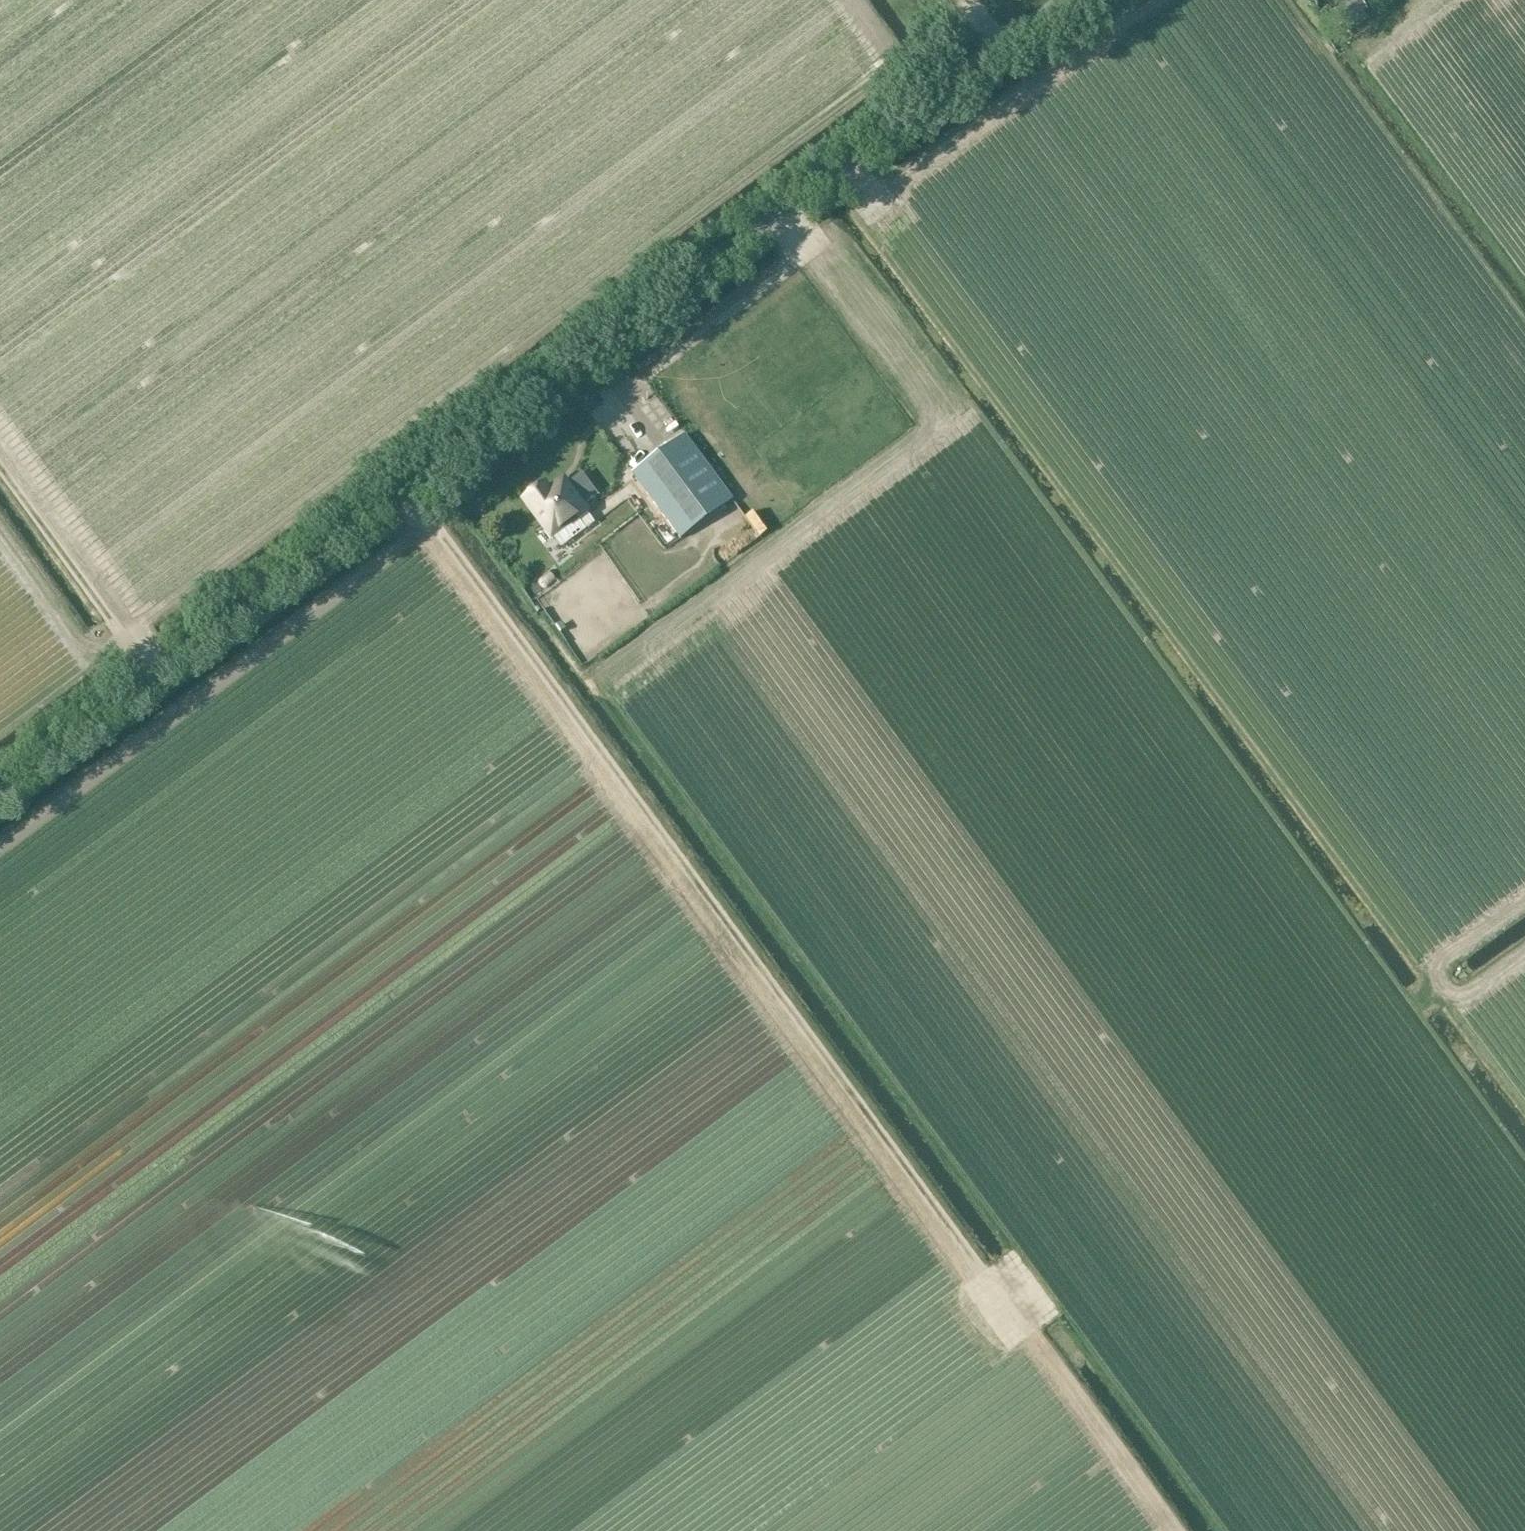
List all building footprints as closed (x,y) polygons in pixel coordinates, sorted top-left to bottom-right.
[(1353,0),(1352,0),(1335,12),(1338,16),(1340,18),(1351,33),(1368,20),(1353,0)] [(1337,31),(1345,25),(1340,18),(1338,16),(1330,20),(1337,31)] [(685,436),(632,475),(680,539),(733,500),(685,436)] [(545,485),(525,499),(553,539),(561,548),(595,523),(588,513),(583,506),(591,500),(576,480),(568,486),(564,481),(549,492),(545,485)]
